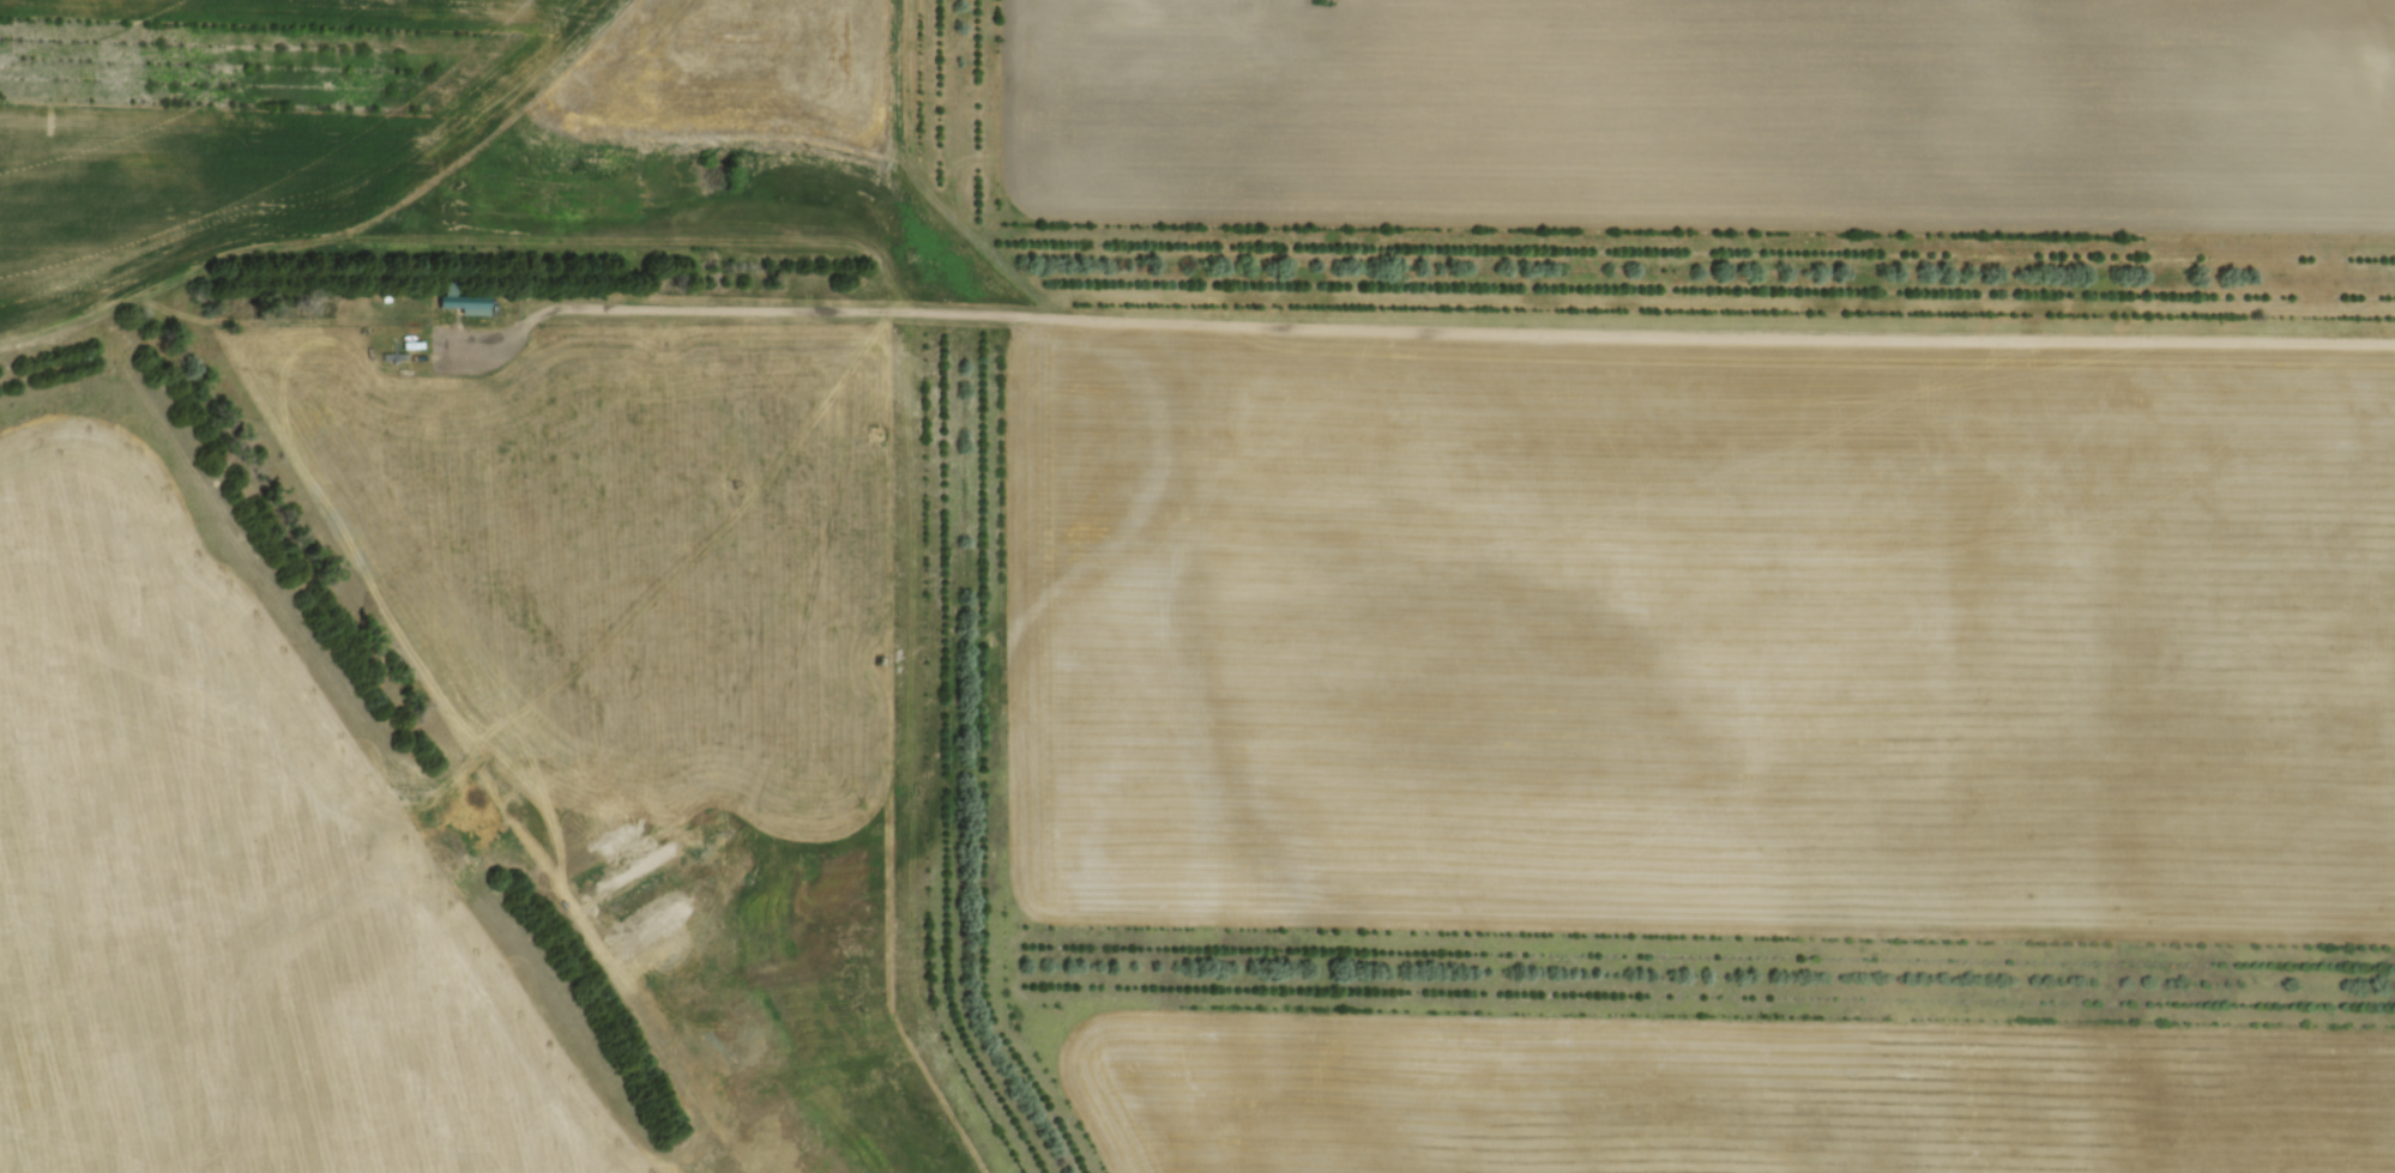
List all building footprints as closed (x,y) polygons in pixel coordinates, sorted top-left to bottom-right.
[(438,295),(436,306),(490,307),(490,296),(438,295)]
